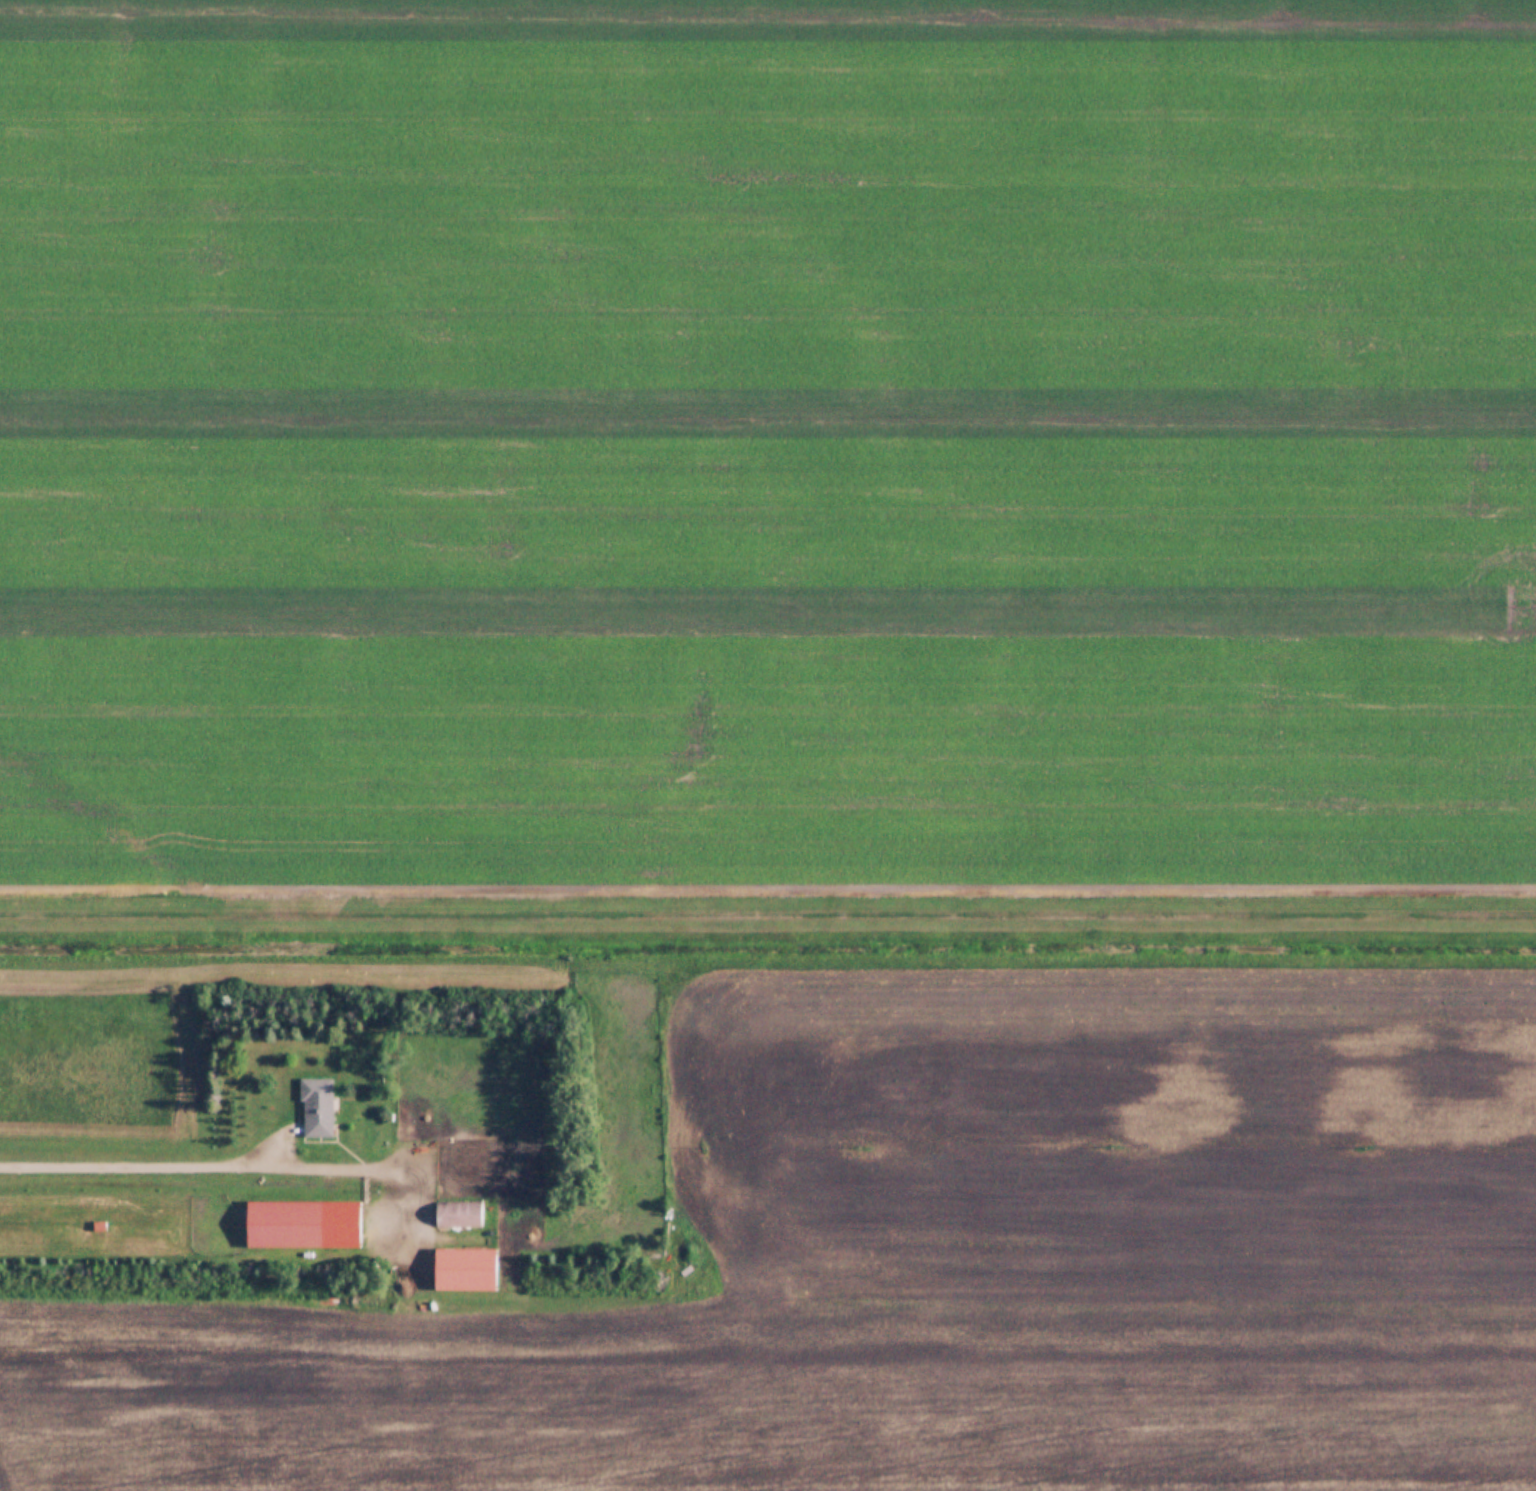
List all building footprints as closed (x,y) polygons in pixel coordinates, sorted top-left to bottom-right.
[(332,1075),(300,1075),(300,1135),(332,1135),(332,1075)] [(434,1226),(482,1226),(482,1200),(434,1200),(434,1226)] [(496,1288),(496,1248),(482,1248),(482,1288),(496,1288)]
